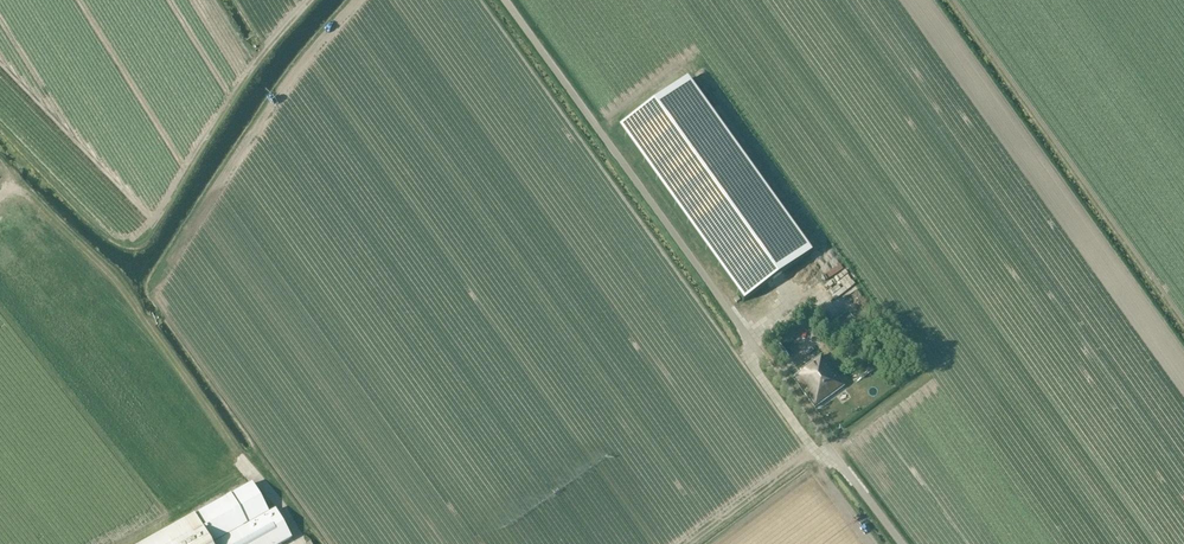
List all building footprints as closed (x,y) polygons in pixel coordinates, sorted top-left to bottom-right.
[(687,80),(620,129),(743,302),(812,253),(687,80)] [(794,378),(793,379),(814,408),(844,387),(822,356),(800,372),(793,378),(794,378)] [(144,543),(284,543),(292,540),(275,510),(269,514),(252,483),(144,543)]
